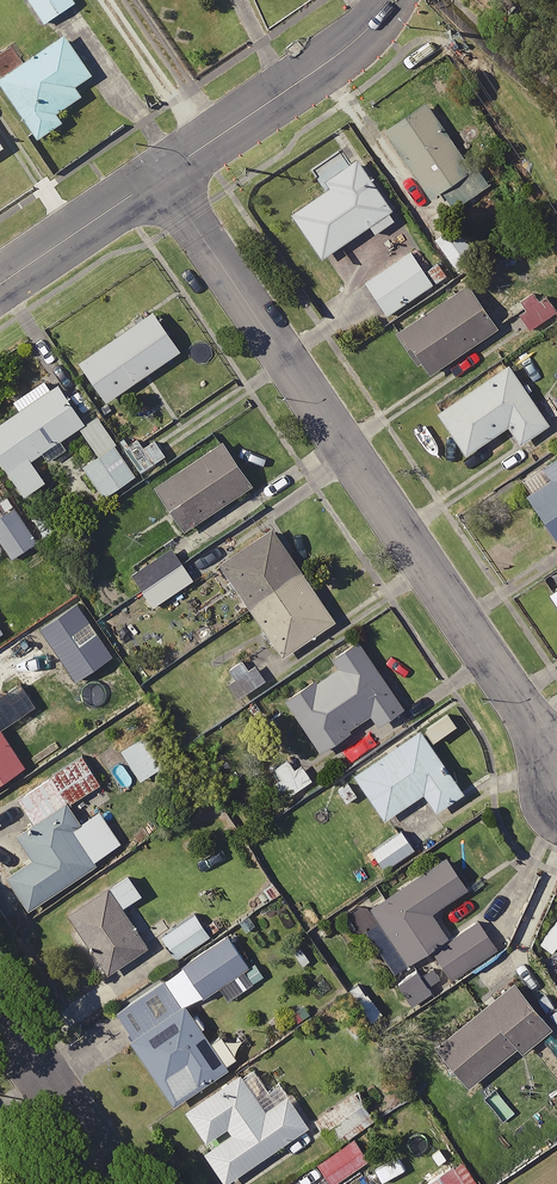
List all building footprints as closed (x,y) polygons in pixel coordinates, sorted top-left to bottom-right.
[(70,0),(30,0),(41,18),(71,0),(70,0)] [(58,31),(0,70),(0,87),(31,134),(71,108),(64,99),(75,91),(69,83),(85,72),(58,31)] [(450,205),(485,181),(474,165),(468,169),(420,98),(378,126),(425,195),(437,187),(450,205)] [(337,271),(323,249),(367,221),(373,230),(390,219),(344,146),(313,165),(324,183),(286,207),(313,249),(305,254),(322,281),(337,271)] [(472,253),(449,221),(429,236),(452,267),(472,253)] [(382,313),(443,275),(425,245),(412,254),(408,247),(360,277),(382,313)] [(491,327),(461,280),(391,325),(421,371),(491,327)] [(532,285),(506,303),(525,331),(551,313),(532,285)] [(174,347),(146,305),(71,355),(100,397),(174,347)] [(543,421),(503,360),(432,407),(459,449),(502,421),(514,440),(543,421)] [(54,435),(69,424),(80,417),(47,369),(7,396),(13,405),(0,414),(0,462),(20,491),(39,477),(24,454),(34,447),(41,457),(60,444),(54,435)] [(75,459),(99,494),(131,472),(92,415),(75,426),(91,449),(75,459)] [(160,451),(148,433),(138,440),(133,432),(118,443),(135,468),(160,451)] [(245,481),(215,437),(149,481),(178,525),(245,481)] [(514,475),(554,541),(556,539),(556,449),(514,475)] [(7,501),(0,505),(0,547),(6,557),(31,542),(7,501)] [(330,614),(269,520),(214,556),(276,650),(330,614)] [(186,575),(164,542),(124,570),(147,603),(186,575)] [(541,584),(556,607),(556,574),(541,584)] [(71,593),(49,591),(47,621),(70,623),(71,593)] [(47,667),(34,645),(44,639),(32,620),(0,640),(0,668),(7,663),(20,684),(47,667)] [(278,692),(313,746),(346,725),(343,719),(362,707),(370,720),(396,704),(351,633),(324,650),(330,659),(278,692)] [(242,644),(216,659),(235,691),(261,675),(242,644)] [(13,714),(0,695),(0,723),(13,714)] [(428,806),(457,786),(413,722),(347,768),(379,814),(416,788),(428,806)] [(18,759),(0,732),(0,771),(18,759)] [(73,819),(62,802),(100,777),(73,736),(0,784),(0,792),(9,805),(0,811),(0,871),(1,870),(23,903),(115,844),(91,807),(73,819)] [(307,774),(288,749),(266,766),(285,792),(307,774)] [(340,773),(327,783),(341,800),(354,790),(340,773)] [(407,846),(393,825),(363,845),(377,866),(407,846)] [(385,934),(368,946),(384,970),(422,943),(444,976),(491,943),(471,915),(444,934),(425,906),(462,881),(439,848),(362,901),(385,934)] [(276,889),(266,876),(246,891),(256,904),(276,889)] [(142,942),(102,883),(63,909),(103,969),(142,942)] [(205,933),(188,907),(156,929),(174,955),(205,933)] [(255,978),(223,930),(107,1008),(168,1098),(232,1055),(214,1028),(203,1035),(181,1003),(214,981),(225,998),(255,978)] [(407,1000),(425,988),(421,983),(433,975),(420,955),(390,975),(407,1000)] [(514,1047),(544,1023),(505,976),(427,1039),(461,1081),(509,1042),(514,1047)] [(545,1044),(556,1061),(556,1036),(545,1044)] [(264,1087),(246,1059),(178,1104),(203,1141),(196,1145),(217,1177),(303,1121),(282,1089),(258,1105),(252,1095),(264,1087)] [(369,1117),(350,1088),(304,1118),(325,1149),(311,1158),(326,1180),(359,1158),(343,1134),(369,1117)] [(452,1155),(419,1182),(420,1183),(476,1183),(452,1155)]
